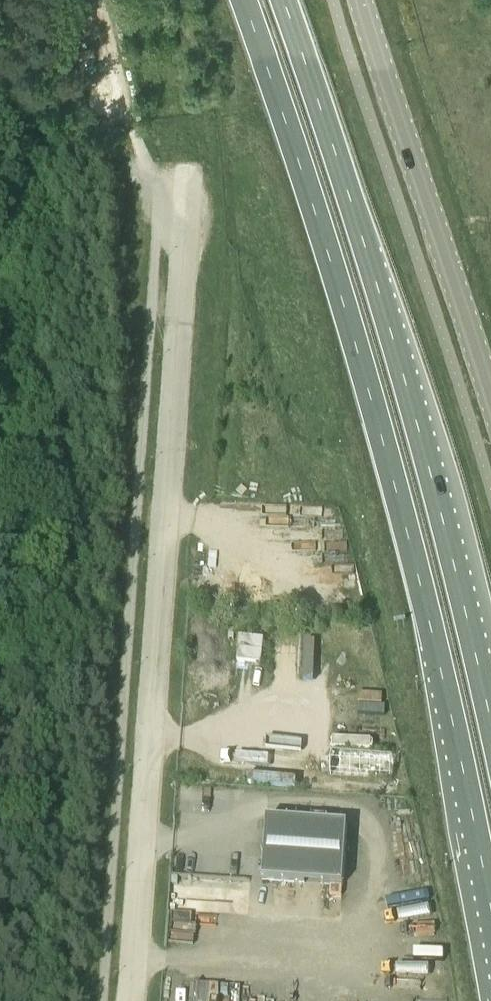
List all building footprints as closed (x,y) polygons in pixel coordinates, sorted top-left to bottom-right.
[(264,638),(239,636),(236,660),(261,663),(264,638)] [(355,774),(355,750),(338,749),(337,774),(355,774)] [(347,825),(266,820),(262,881),(343,886),(347,825)] [(252,909),(252,877),(173,877),(173,909),(252,909)] [(216,984),(196,981),(193,1000),(214,1000),(216,984)]
